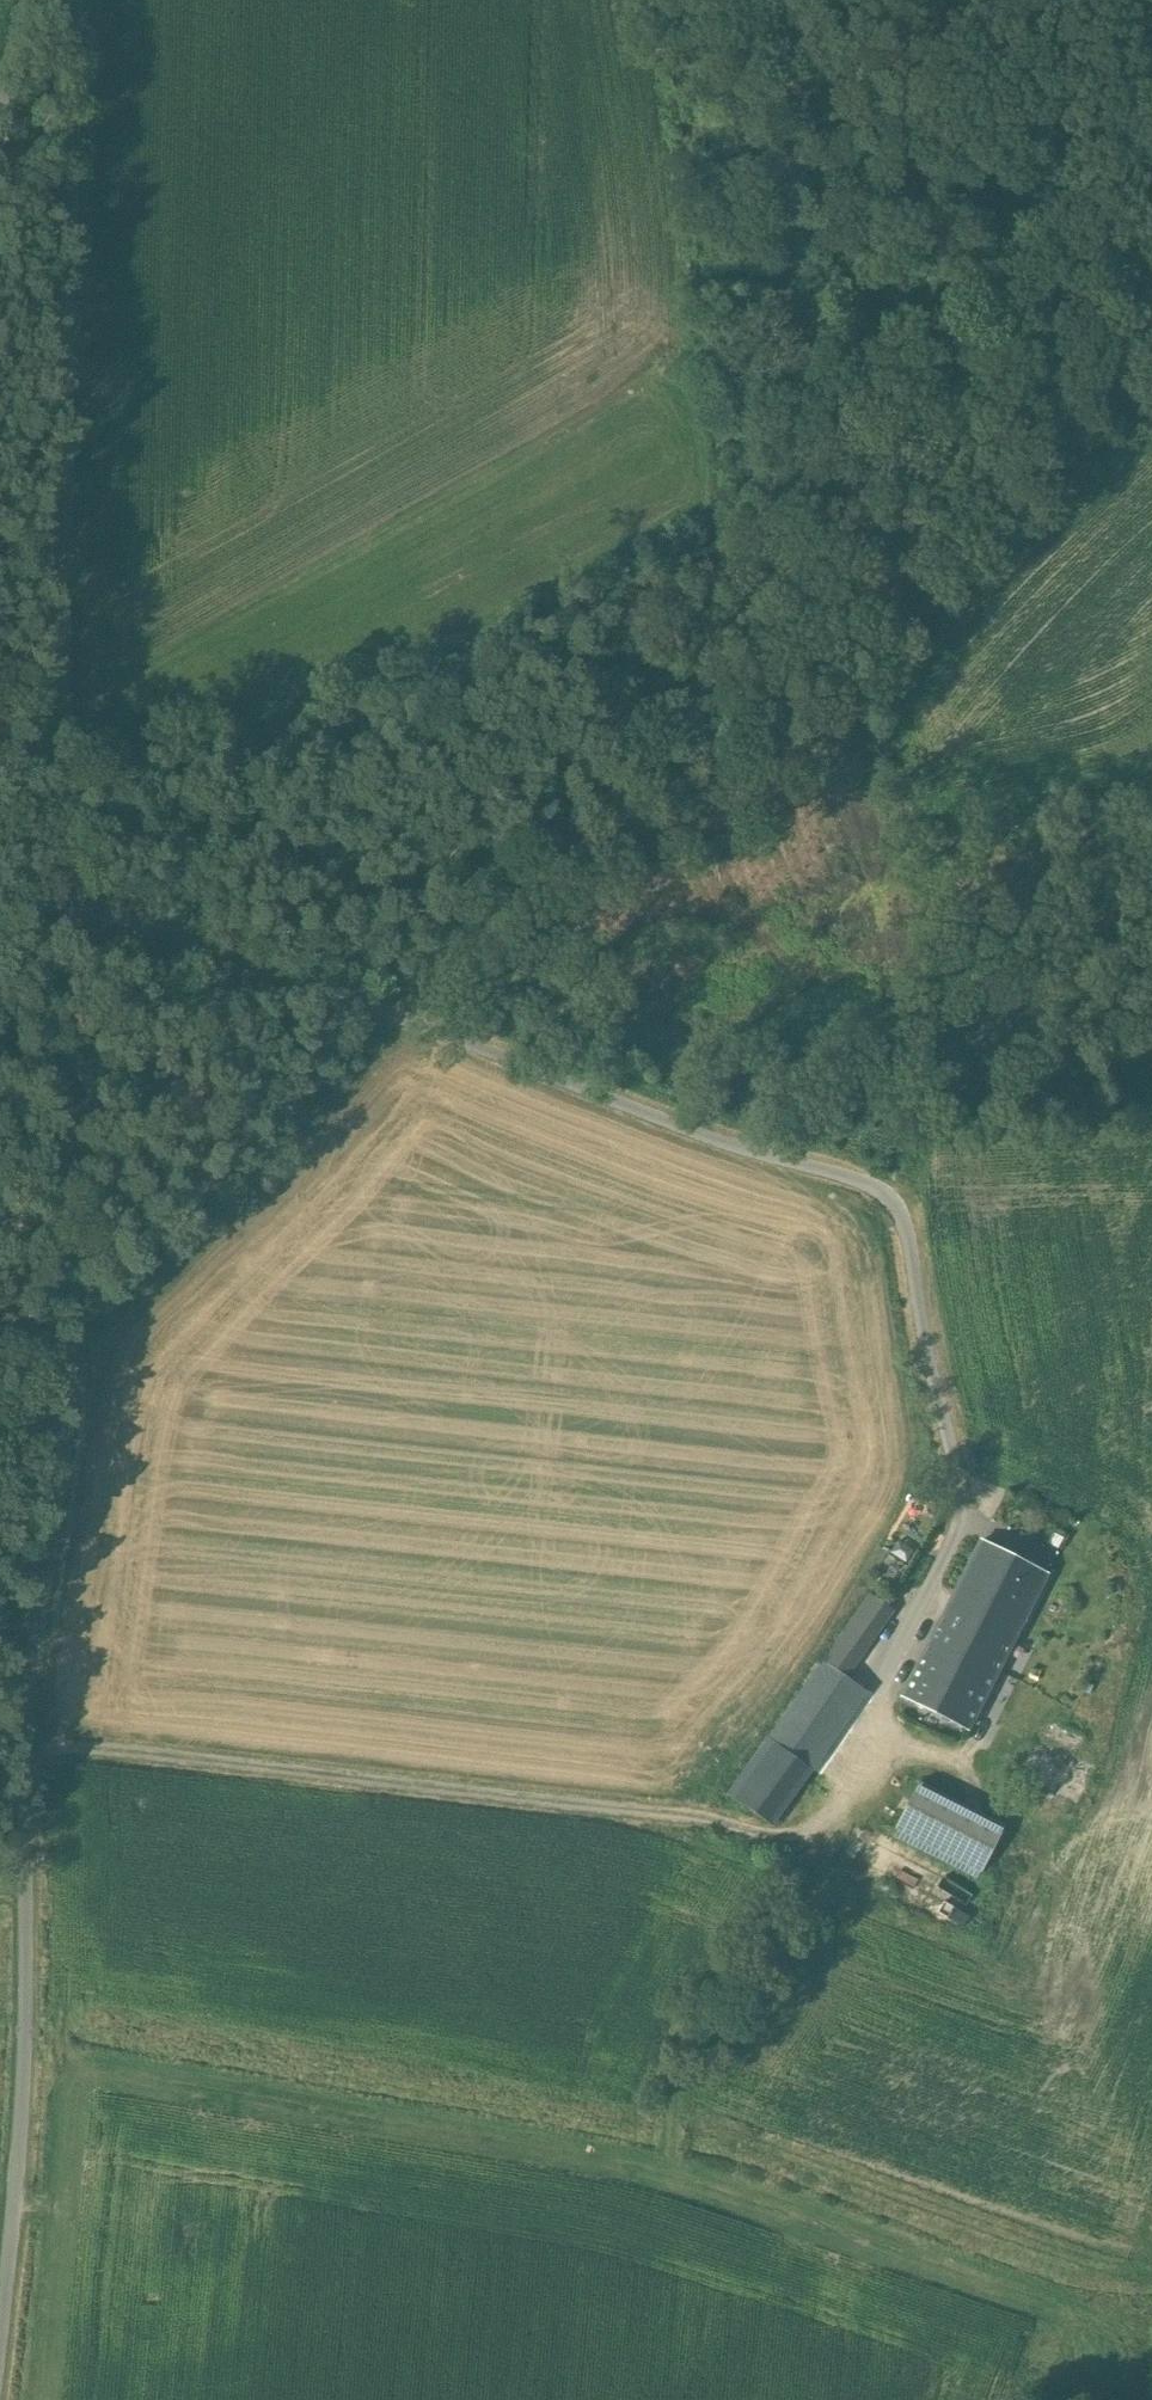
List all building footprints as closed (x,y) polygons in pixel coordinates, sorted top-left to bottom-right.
[(983,1540),(959,1588),(1023,1621),(1047,1573),(983,1540)] [(1023,1621),(959,1588),(903,1697),(967,1730),(1023,1621)] [(872,1595),(825,1662),(845,1677),(893,1609),(872,1595)] [(825,1662),(731,1796),(771,1824),(865,1690),(845,1677),(825,1662)] [(919,1782),(895,1828),(981,1872),(1005,1827),(919,1782)]
